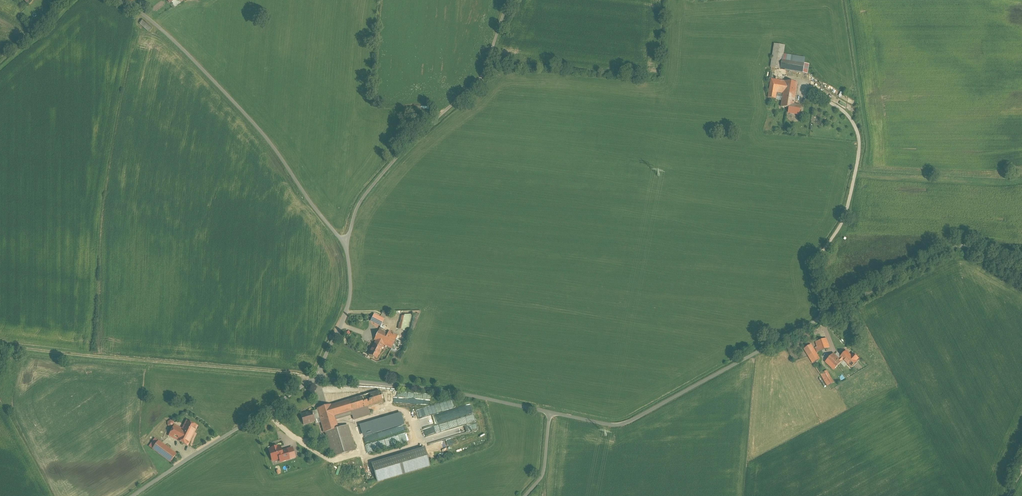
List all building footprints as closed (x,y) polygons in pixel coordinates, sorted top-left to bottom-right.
[(139,24),(148,32),(152,28),(142,20),(139,24)] [(775,44),(771,69),(803,75),(805,59),(786,55),(787,47),(775,44)] [(783,95),(795,97),(798,83),(771,79),(768,98),(776,99),(777,93),(781,94),(783,95)] [(793,109),(794,105),(795,97),(783,95),(781,107),(790,108),(793,109)] [(800,106),(794,105),(793,109),(790,108),(789,113),(799,115),(800,106)] [(373,314),(370,322),(380,328),(384,320),(373,314)] [(408,317),(400,315),(397,330),(404,332),(408,317)] [(398,338),(379,330),(367,354),(377,360),(384,347),(392,350),(398,338)] [(826,338),(815,343),(818,352),(829,350),(826,338)] [(813,345),(804,349),(828,387),(835,384),(828,371),(824,372),(818,363),(822,360),(813,345)] [(833,353),(825,363),(835,371),(842,365),(845,368),(848,365),(852,369),(862,361),(854,352),(852,354),(847,350),(838,358),(833,353)] [(380,391),(316,410),(321,424),(324,435),(338,431),(335,421),(354,415),(355,420),(370,416),(368,409),(384,404),(380,391)] [(436,405),(413,411),(415,420),(419,419),(419,417),(440,412),(446,410),(446,407),(441,408),(440,406),(436,407),(436,405)] [(316,410),(300,415),(304,427),(316,423),(317,425),(321,424),(316,410)] [(400,413),(359,425),(363,438),(404,425),(400,413)] [(427,444),(477,431),(473,415),(468,417),(469,423),(458,426),(456,420),(434,425),(436,430),(430,432),(431,435),(425,436),(427,444)] [(174,424),(168,436),(188,447),(199,426),(186,420),(182,427),(174,424)] [(324,435),(331,457),(357,450),(350,427),(338,431),(324,435)] [(177,453),(155,438),(148,447),(170,464),(177,453)] [(281,446),(268,449),(271,462),(279,460),(280,463),(296,458),(293,448),(282,451),(281,446)] [(424,447),(371,464),(376,482),(431,465),(424,447)]
